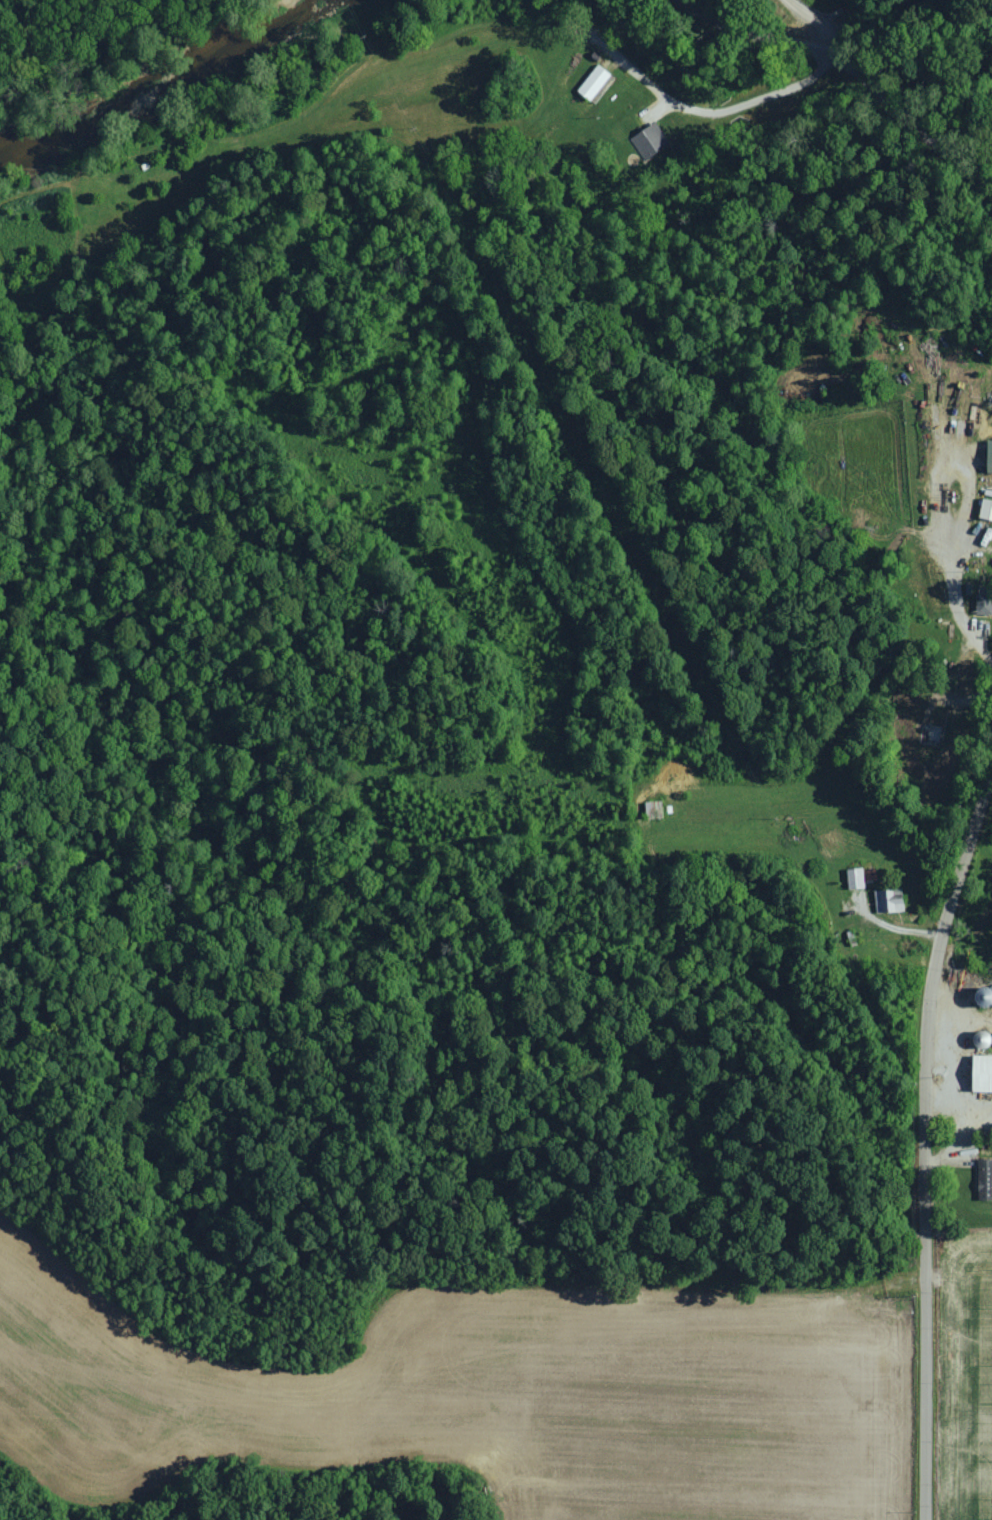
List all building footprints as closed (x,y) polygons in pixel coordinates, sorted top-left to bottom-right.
[(592,101),(614,75),(601,64),(579,90),(592,101)] [(673,146),(659,123),(632,139),(646,162),(673,146)] [(987,490),(981,518),(991,521),(991,490),(987,490)] [(991,615),(991,588),(986,587),(986,595),(979,595),(978,615),(991,615)] [(850,888),(867,888),(865,867),(849,868),(850,888)] [(908,910),(906,897),(896,899),(895,888),(876,891),(879,913),(908,910)] [(977,1055),(977,1092),(991,1092),(991,1055),(977,1055)] [(980,1159),(981,1200),(991,1199),(991,1158),(980,1159)]
